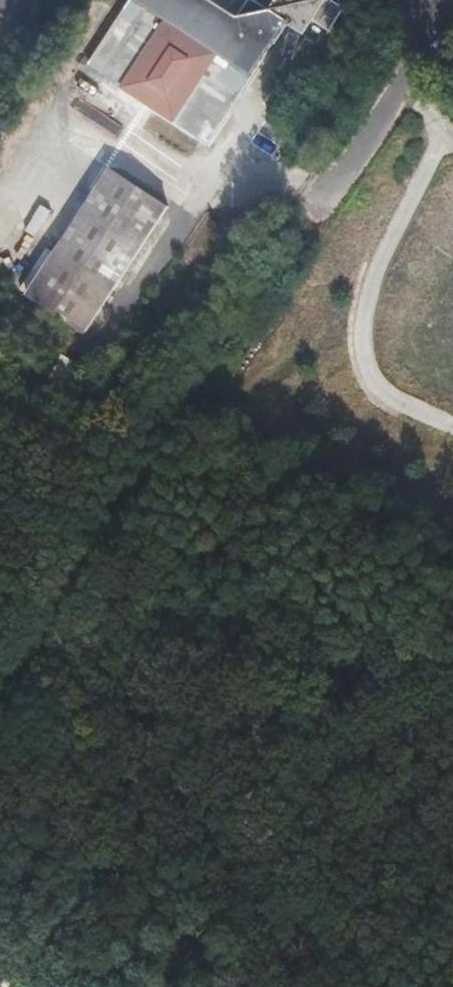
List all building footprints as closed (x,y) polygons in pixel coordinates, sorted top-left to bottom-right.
[(287,21),(305,33),(315,19),(330,29),(343,10),(341,0),(277,0),(271,9),(258,0),(246,0),(236,16),(212,0),(132,0),(89,66),(208,142),(287,21)] [(88,335),(171,206),(111,168),(56,253),(47,247),(19,291),(88,335)]
